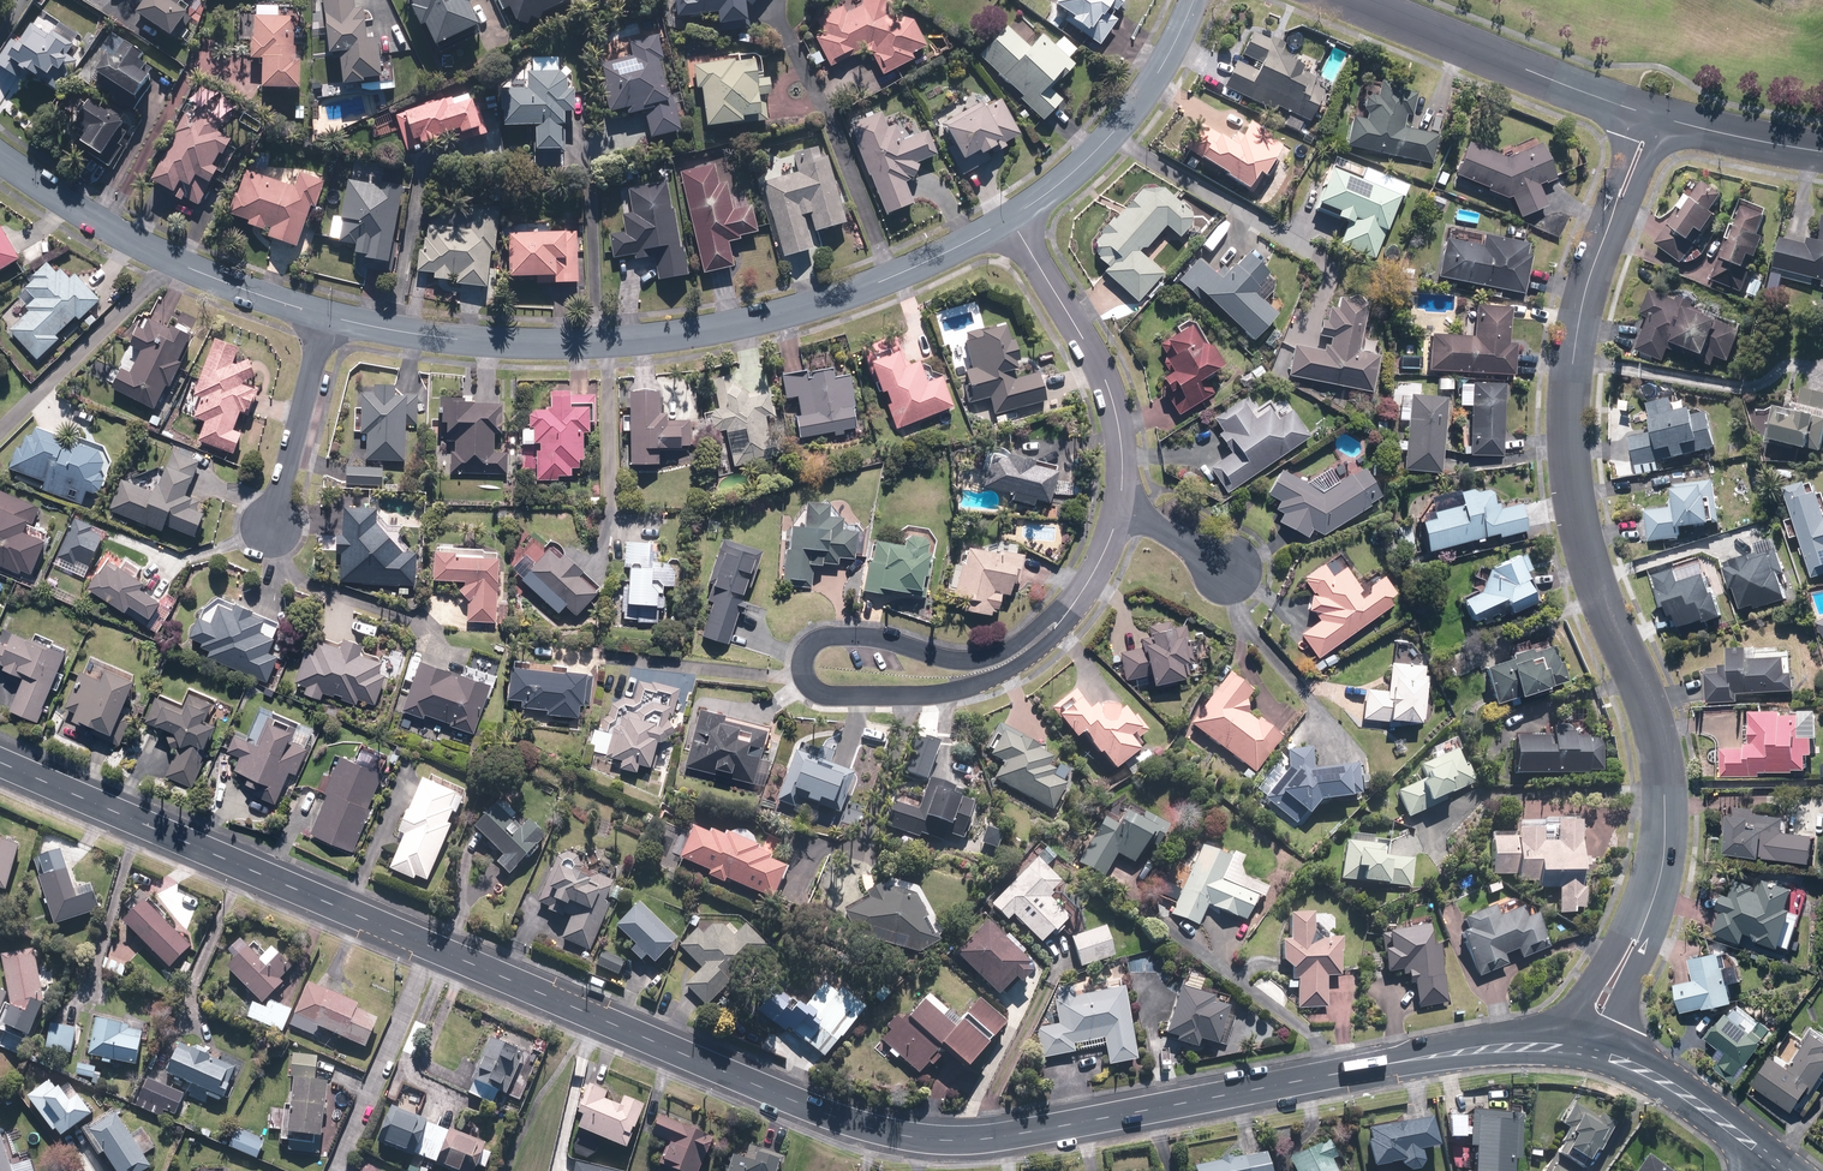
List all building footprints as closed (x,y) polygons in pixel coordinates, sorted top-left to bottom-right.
[(137,11),(177,40),(197,12),(184,2),(185,0),(146,0),(137,11)] [(344,84),(362,82),(364,91),(385,88),(378,38),(369,39),(364,0),(323,0),(330,55),(340,54),(344,84)] [(414,5),(411,6),(423,27),(426,25),(438,48),(483,23),(472,3),(474,1),(474,0),(412,0),(414,5)] [(540,21),(549,11),(573,0),(499,0),(505,12),(511,10),(516,21),(528,26),(532,17),(540,21)] [(759,0),(676,0),(678,19),(719,13),(721,25),(748,21),(746,8),(754,7),(759,0)] [(894,5),(891,1),(889,0),(845,0),(824,12),(820,24),(825,32),(815,38),(817,42),(807,48),(817,66),(827,60),(831,67),(859,51),(874,56),(885,76),(914,59),(912,54),(927,45),(911,18),(893,18),(894,5)] [(1055,4),(1068,13),(1064,19),(1100,45),(1119,18),(1112,14),(1122,0),(1059,0),(1055,4)] [(263,88),(301,88),(302,16),(280,16),(280,4),(256,4),(256,37),(252,37),(252,58),(264,58),(263,88)] [(62,73),(74,55),(70,52),(80,36),(40,10),(22,38),(16,34),(0,58),(0,66),(25,82),(31,73),(39,78),(43,73),(49,76),(54,68),(62,73)] [(603,27),(606,41),(639,35),(636,21),(603,27)] [(1019,98),(1043,120),(1062,98),(1052,89),(1075,63),(1069,57),(1077,49),(1063,36),(1055,45),(1042,34),(1031,46),(1007,24),(979,54),(1022,95),(1019,98)] [(143,51),(111,30),(98,49),(108,55),(98,71),(137,96),(155,68),(139,58),(143,51)] [(1277,110),(1279,107),(1291,112),(1285,126),(1299,132),(1305,119),(1311,122),(1325,92),(1312,86),(1316,78),(1301,71),(1303,66),(1278,55),(1283,45),(1252,30),(1241,53),(1262,63),(1259,70),(1238,60),(1226,87),(1277,110)] [(633,57),(599,66),(612,113),(627,109),(628,115),(645,110),(652,138),(682,130),(672,94),(670,94),(660,58),(664,57),(657,33),(629,41),(633,57)] [(533,70),(529,70),(529,89),(506,88),(506,125),(535,126),(535,150),(562,151),(563,126),(566,126),(566,113),(575,113),(575,89),(568,89),(568,71),(560,71),(560,57),(533,56),(533,70)] [(757,73),(756,59),(725,62),(724,56),(716,57),(716,62),(694,64),(696,88),(702,88),(705,126),(768,121),(766,100),(759,101),(758,95),(772,94),(771,77),(764,78),(764,72),(757,73)] [(340,76),(320,78),(322,90),(341,88),(340,76)] [(1413,117),(1419,91),(1381,83),(1378,95),(1367,92),(1363,113),(1368,114),(1366,120),(1352,117),(1346,145),(1431,163),(1438,135),(1403,127),(1406,115),(1413,117)] [(227,155),(250,109),(200,84),(151,179),(175,191),(173,196),(184,201),(186,197),(202,205),(220,168),(215,165),(221,153),(227,155)] [(1006,142),(1020,135),(1003,99),(989,106),(980,88),(959,99),(963,107),(935,120),(962,176),(1003,156),(1001,150),(1008,146),(1006,142)] [(397,115),(407,148),(457,133),(460,141),(487,133),(474,91),(397,115)] [(87,152),(111,166),(123,146),(120,144),(128,130),(121,125),(125,120),(119,116),(120,114),(109,107),(107,110),(90,99),(79,118),(84,121),(79,129),(86,133),(82,142),(90,147),(87,152)] [(914,181),(920,164),(939,155),(926,130),(922,132),(916,119),(903,114),(887,122),(881,109),(845,127),(888,214),(916,200),(908,184),(909,184),(909,183),(914,181)] [(390,113),(370,121),(376,137),(396,129),(390,113)] [(1233,144),(1200,123),(1184,148),(1248,188),(1258,171),(1265,175),(1276,158),(1239,134),(1233,144)] [(1541,142),(1508,157),(1469,141),(1456,174),(1489,188),(1488,191),(1509,200),(1512,197),(1521,217),(1547,206),(1539,184),(1556,179),(1541,142)] [(815,247),(805,215),(811,213),(816,231),(848,221),(825,145),(793,155),(798,172),(761,183),(784,257),(815,247)] [(284,181),(244,167),(228,212),(250,220),(248,223),(266,229),(267,226),(271,227),(268,235),(298,246),(312,206),(317,208),(329,176),(291,162),(284,181)] [(741,236),(758,232),(752,206),(734,210),(723,163),(681,173),(704,273),(733,266),(727,242),(741,239),(741,236)] [(1400,193),(1332,165),(1315,207),(1349,221),(1339,246),(1373,260),(1400,193)] [(339,239),(338,242),(353,245),(352,252),(367,254),(366,260),(392,263),(404,181),(349,173),(342,217),(333,215),(330,237),(339,239)] [(1654,241),(1683,263),(1703,254),(1718,234),(1709,227),(1720,212),(1714,208),(1727,191),(1703,174),(1654,241)] [(609,237),(615,258),(633,253),(636,261),(653,256),(661,282),(690,273),(665,181),(629,191),(634,211),(623,214),(628,232),(609,237)] [(1096,241),(1097,255),(1096,255),(1108,266),(1104,270),(1138,302),(1164,274),(1141,253),(1166,225),(1180,238),(1198,218),(1162,185),(1159,189),(1140,188),(1100,229),(1103,234),(1096,241)] [(1433,194),(1428,206),(1443,211),(1448,200),(1433,194)] [(496,253),(498,205),(471,203),(471,214),(428,212),(426,238),(424,238),(423,250),(419,249),(418,272),(434,273),(434,279),(450,280),(450,284),(490,286),(491,252),(496,253)] [(1762,232),(1769,214),(1740,203),(1712,280),(1743,291),(1756,256),(1760,258),(1768,234),(1762,232)] [(22,260),(0,221),(0,272),(22,260)] [(509,231),(508,275),(554,276),(554,282),(577,282),(578,232),(509,231)] [(1483,246),(1446,238),(1438,275),(1523,293),(1531,253),(1526,251),(1528,242),(1486,234),(1483,246)] [(1779,237),(1772,275),(1814,283),(1815,277),(1822,279),(1822,234),(1822,237),(1808,235),(1807,242),(1779,237)] [(1201,301),(1206,296),(1254,341),(1279,315),(1254,291),(1271,273),(1248,251),(1221,280),(1212,272),(1198,259),(1179,280),(1201,301)] [(49,260),(22,283),(35,299),(25,307),(30,313),(11,329),(37,360),(61,340),(56,335),(78,316),(81,319),(102,301),(78,274),(72,279),(63,267),(59,271),(49,260)] [(1721,317),(1724,310),(1653,279),(1638,313),(1650,318),(1634,356),(1650,363),(1653,357),(1663,362),(1673,340),(1707,355),(1704,362),(1715,367),(1719,356),(1733,362),(1747,328),(1721,317)] [(1323,319),(1320,334),(1333,337),(1331,345),(1326,344),(1324,350),(1294,344),(1289,375),(1373,391),(1380,356),(1359,352),(1368,305),(1340,300),(1339,309),(1330,307),(1328,320),(1323,319)] [(1474,335),(1431,333),(1429,369),(1515,373),(1517,343),(1509,343),(1512,306),(1476,304),(1474,335)] [(132,347),(142,351),(132,372),(123,367),(112,392),(156,411),(168,385),(172,386),(183,362),(179,360),(191,333),(172,325),(171,329),(145,317),(132,347)] [(1205,377),(1225,366),(1210,341),(1203,345),(1191,324),(1159,343),(1168,358),(1164,361),(1171,372),(1162,378),(1177,403),(1173,405),(1179,415),(1215,394),(1205,377)] [(1011,342),(1007,325),(964,334),(972,367),(966,368),(974,402),(991,398),(995,413),(1045,402),(1038,372),(1014,377),(1012,369),(1016,368),(1015,360),(1020,359),(1016,341),(1011,342)] [(235,364),(241,348),(216,339),(195,395),(201,397),(193,418),(206,423),(199,442),(234,455),(243,432),(236,429),(243,410),(250,412),(259,388),(244,383),(256,374),(249,358),(235,364)] [(921,363),(908,368),(902,351),(872,362),(883,392),(887,390),(892,401),(887,403),(897,428),(954,406),(942,375),(927,381),(921,363)] [(797,416),(800,437),(858,428),(850,377),(834,380),(832,371),(782,378),(786,400),(798,399),(801,415),(797,416)] [(742,373),(713,380),(720,407),(719,408),(718,408),(717,409),(716,409),(716,410),(715,411),(714,411),(714,412),(713,413),(713,414),(712,415),(712,416),(712,417),(712,418),(712,419),(712,420),(712,421),(712,422),(712,423),(713,424),(713,425),(714,425),(715,426),(715,427),(716,428),(717,428),(718,429),(719,429),(719,430),(720,430),(721,430),(722,430),(723,430),(725,430),(726,430),(734,464),(774,455),(765,420),(775,417),(768,388),(747,393),(742,373)] [(1502,457),(1506,383),(1476,381),(1476,385),(1461,384),(1460,404),(1472,405),(1469,455),(1502,457)] [(417,426),(418,397),(397,396),(398,385),(376,384),(375,395),(362,395),(360,433),(368,434),(366,461),(404,462),(406,426),(417,426)] [(537,451),(536,478),(559,479),(559,476),(572,476),(572,466),(580,466),(581,459),(585,459),(585,433),(591,433),(591,421),(596,421),(596,396),(571,395),(571,392),(551,391),(550,406),(546,406),(546,409),(531,409),(530,427),(534,427),(534,442),(541,442),(540,451),(537,451)] [(659,449),(691,450),(692,420),(668,420),(668,412),(661,412),(661,392),(631,392),(630,415),(624,415),(624,430),(630,430),(630,463),(659,464),(659,449)] [(1311,434),(1282,393),(1260,409),(1249,393),(1214,418),(1223,431),(1218,434),(1232,455),(1211,470),(1227,493),(1311,434)] [(1408,439),(1398,438),(1397,451),(1405,451),(1404,469),(1441,472),(1448,397),(1402,393),(1400,419),(1410,419),(1408,439)] [(1653,429),(1629,434),(1636,466),(1722,449),(1714,409),(1699,412),(1697,405),(1677,409),(1675,394),(1647,399),(1653,429)] [(502,432),(504,399),(440,397),(440,413),(442,413),(442,422),(448,423),(448,434),(452,434),(452,440),(455,441),(455,451),(452,450),(451,473),(506,475),(507,453),(494,452),(495,432),(502,432)] [(1792,399),(1790,408),(1781,405),(1772,438),(1821,451),(1822,443),(1822,407),(1792,399)] [(109,465),(104,450),(35,429),(33,436),(26,434),(22,448),(17,446),(10,469),(42,478),(38,490),(85,505),(89,492),(100,496),(109,465)] [(987,470),(983,486),(1014,494),(1013,499),(1045,508),(1057,464),(987,446),(981,468),(987,470)] [(201,501),(188,496),(202,463),(174,451),(156,493),(123,479),(110,509),(165,532),(168,526),(195,537),(205,514),(197,511),(201,501)] [(384,467),(346,465),(345,476),(383,477),(384,467)] [(1312,529),(1324,535),(1382,496),(1362,466),(1322,491),(1282,470),(1268,495),(1279,501),(1275,508),(1283,512),(1278,521),(1308,537),(1312,529)] [(1721,521),(1717,478),(1676,482),(1678,499),(1672,500),(1672,505),(1645,508),(1648,543),(1681,540),(1680,525),(1721,521)] [(1816,479),(1788,487),(1814,576),(1822,573),(1822,488),(1819,489),(1816,479)] [(1463,504),(1420,514),(1429,551),(1498,535),(1499,539),(1529,532),(1522,503),(1497,509),(1492,487),(1460,494),(1463,504)] [(32,576),(47,541),(26,532),(29,525),(33,526),(41,507),(0,490),(0,565),(20,573),(21,571),(32,576)] [(843,518),(829,516),(830,503),(808,501),(805,528),(792,527),(790,552),(785,552),(782,584),(813,587),(815,565),(823,566),(823,563),(839,564),(840,557),(855,558),(858,532),(842,530),(843,518)] [(403,552),(379,521),(380,507),(347,505),(345,534),(337,533),(336,555),(343,555),(342,582),(415,587),(417,553),(403,552)] [(93,522),(76,515),(59,557),(75,564),(76,561),(92,568),(106,534),(91,528),(93,522)] [(899,531),(898,531),(897,546),(887,545),(887,542),(875,540),(872,560),(868,560),(864,592),(883,595),(884,591),(910,594),(910,589),(920,590),(919,599),(927,600),(936,541),(936,539),(935,538),(935,537),(934,536),(933,535),(933,534),(932,533),(931,532),(930,531),(929,530),(928,529),(927,529),(925,528),(924,527),(923,527),(922,526),(920,526),(919,526),(918,525),(917,525),(915,525),(914,525),(913,525),(911,525),(910,526),(909,526),(907,526),(906,527),(905,527),(904,528),(902,528),(901,529),(900,530),(899,531)] [(1001,531),(998,551),(967,546),(964,561),(958,560),(957,567),(960,567),(955,597),(965,599),(963,611),(992,616),(992,612),(1000,614),(1003,595),(1010,596),(1013,584),(1019,585),(1024,556),(1013,554),(1017,534),(1001,531)] [(765,549),(722,536),(708,584),(712,585),(707,601),(713,603),(703,638),(730,646),(739,615),(745,617),(749,602),(744,601),(748,588),(753,589),(765,549)] [(666,587),(674,587),(675,564),(660,564),(661,542),(624,541),(623,568),(631,569),(630,583),(617,583),(616,620),(636,621),(658,622),(658,612),(667,612),(668,594),(665,594),(666,587)] [(1739,557),(1725,562),(1733,587),(1736,586),(1743,608),(1755,604),(1756,609),(1790,597),(1782,573),(1788,571),(1780,546),(1756,554),(1755,550),(1739,555),(1739,557)] [(559,558),(551,550),(523,580),(569,624),(598,593),(579,575),(583,570),(565,552),(559,558)] [(465,586),(461,589),(468,601),(467,622),(497,623),(499,553),(435,551),(434,579),(461,580),(465,580),(465,586)] [(1469,600),(1476,620),(1482,617),(1484,624),(1494,621),(1491,616),(1499,614),(1500,617),(1508,614),(1506,603),(1512,612),(1535,601),(1528,582),(1528,571),(1534,569),(1527,552),(1508,560),(1491,568),(1486,581),(1483,597),(1469,600)] [(1385,576),(1381,578),(1378,573),(1359,584),(1347,566),(1347,565),(1347,564),(1346,563),(1346,562),(1345,561),(1344,560),(1343,559),(1342,559),(1341,558),(1340,558),(1339,558),(1338,558),(1337,558),(1336,558),(1335,559),(1334,559),(1333,560),(1333,561),(1332,561),(1332,562),(1331,563),(1331,564),(1330,565),(1330,566),(1330,567),(1330,568),(1331,569),(1331,570),(1336,573),(1332,575),(1323,564),(1304,577),(1313,592),(1309,610),(1319,620),(1300,636),(1317,660),(1310,664),(1316,673),(1336,661),(1331,651),(1394,605),(1390,599),(1397,592),(1385,576)] [(142,570),(127,559),(121,567),(109,559),(89,586),(127,614),(132,606),(150,619),(162,603),(143,590),(146,585),(136,578),(142,570)] [(1677,613),(1683,629),(1725,614),(1710,570),(1684,579),(1679,564),(1654,573),(1666,606),(1671,604),(1674,614),(1677,613)] [(202,648),(210,652),(208,656),(266,682),(277,656),(269,653),(275,638),(261,632),(266,621),(253,615),(255,610),(237,603),(234,611),(220,605),(212,623),(199,618),(191,637),(204,643),(202,648)] [(1193,663),(1186,624),(1173,626),(1172,620),(1148,624),(1150,635),(1140,637),(1142,647),(1117,651),(1122,681),(1151,676),(1153,685),(1191,678),(1188,664),(1193,663)] [(0,643),(0,664),(5,666),(3,671),(23,678),(10,712),(40,723),(67,653),(5,629),(0,643)] [(383,661),(361,654),(364,645),(344,638),(341,646),(319,639),(315,651),(307,648),(297,680),(304,682),(301,693),(322,700),(324,695),(360,706),(362,702),(375,706),(385,675),(379,673),(383,661)] [(1511,658),(1483,665),(1493,702),(1567,681),(1555,639),(1509,652),(1511,658)] [(1719,671),(1706,670),(1704,705),(1739,707),(1739,691),(1796,692),(1797,672),(1788,672),(1788,657),(1759,656),(1759,645),(1728,643),(1727,661),(1719,661),(1719,671)] [(425,719),(426,716),(450,724),(449,726),(473,734),(490,684),(420,660),(403,712),(425,719)] [(1389,691),(1365,689),(1363,719),(1426,724),(1430,674),(1424,673),(1425,665),(1391,663),(1389,691)] [(81,728),(84,723),(112,735),(109,741),(120,746),(136,710),(124,705),(134,681),(105,668),(101,679),(82,670),(65,708),(76,713),(71,724),(81,728)] [(513,669),(511,698),(522,699),(522,707),(548,709),(547,716),(579,718),(580,705),(590,706),(593,675),(513,669)] [(1248,714),(1247,699),(1252,692),(1230,674),(1190,726),(1246,767),(1240,776),(1252,784),(1285,734),(1259,716),(1256,719),(1248,714)] [(639,764),(657,768),(660,742),(677,735),(675,727),(679,728),(682,713),(678,713),(683,688),(640,677),(609,701),(609,716),(599,718),(596,729),(589,732),(585,745),(594,748),(593,751),(621,758),(618,768),(637,773),(639,764)] [(1159,741),(1146,752),(1136,740),(1149,729),(1137,715),(1131,720),(1115,701),(1105,708),(1099,702),(1091,708),(1075,689),(1050,709),(1076,742),(1083,736),(1099,756),(1101,755),(1116,772),(1124,766),(1132,776),(1152,760),(1154,762),(1167,751),(1159,741)] [(166,731),(171,750),(177,752),(167,778),(193,788),(215,726),(206,723),(213,702),(189,693),(184,707),(156,697),(146,723),(166,731)] [(729,714),(699,705),(682,766),(767,789),(775,760),(764,757),(772,727),(729,716),(729,714)] [(1784,713),(1785,708),(1750,707),(1750,741),(1746,741),(1745,746),(1719,746),(1718,777),(1761,778),(1761,772),(1795,772),(1795,769),(1808,770),(1808,754),(1820,755),(1820,746),(1816,746),(1819,710),(1801,709),(1800,713),(1784,713)] [(249,793),(275,805),(289,773),(296,776),(308,749),(291,741),(295,732),(269,720),(258,744),(235,734),(227,751),(240,757),(233,772),(255,781),(249,793)] [(1514,775),(1589,779),(1590,772),(1604,773),(1607,722),(1569,720),(1569,726),(1552,725),(1551,740),(1516,738),(1514,775)] [(990,786),(1004,793),(1007,787),(1053,811),(1059,800),(1063,802),(1071,786),(1057,779),(1051,771),(1044,752),(1023,741),(1026,736),(1001,723),(987,749),(992,752),(990,756),(1002,763),(990,786)] [(776,804),(795,811),(800,800),(843,817),(858,777),(830,766),(834,756),(800,743),(776,804)] [(1427,778),(1396,791),(1407,818),(1481,787),(1464,748),(1421,765),(1427,778)] [(1369,791),(1366,768),(1364,766),(1313,768),(1311,749),(1289,751),(1287,767),(1261,799),(1297,825),(1306,813),(1310,817),(1320,802),(1351,800),(1351,797),(1361,797),(1361,792),(1369,791)] [(312,837),(353,853),(370,809),(367,808),(381,772),(341,756),(326,794),(328,795),(312,837)] [(447,826),(453,814),(457,815),(465,799),(422,780),(398,835),(405,838),(391,870),(415,881),(417,876),(429,881),(452,828),(447,826)] [(920,810),(893,802),(884,828),(921,840),(923,835),(943,841),(945,834),(964,840),(975,804),(952,796),(954,788),(929,780),(920,810)] [(497,863),(511,876),(547,839),(521,814),(518,817),(501,800),(475,828),(504,856),(497,863)] [(1732,804),(1731,815),(1724,814),(1723,830),(1730,831),(1728,852),(1769,855),(1769,849),(1787,850),(1789,815),(1757,812),(1757,806),(1732,804)] [(1119,823),(1103,816),(1080,865),(1105,877),(1116,854),(1136,863),(1145,844),(1158,849),(1170,825),(1144,813),(1141,820),(1124,812),(1119,823)] [(1516,832),(1493,831),(1490,876),(1516,878),(1516,884),(1536,885),(1536,891),(1557,892),(1556,915),(1573,916),(1574,908),(1586,909),(1588,885),(1582,885),(1583,875),(1589,876),(1590,857),(1580,857),(1583,822),(1558,820),(1556,843),(1541,842),(1543,824),(1517,823),(1516,832)] [(708,833),(693,826),(679,860),(709,872),(707,876),(722,884),(724,880),(774,902),(788,867),(770,860),(773,854),(755,846),(755,845),(755,844),(755,842),(755,841),(754,840),(754,839),(753,838),(753,837),(752,836),(751,835),(751,834),(750,833),(749,832),(748,831),(747,831),(746,830),(744,830),(743,829),(742,829),(741,829),(740,829),(738,829),(737,829),(736,829),(735,829),(734,829),(732,830),(731,830),(730,831),(729,832),(728,832),(727,833),(726,834),(726,835),(725,836),(710,829),(708,833)] [(1377,835),(1354,835),(1354,841),(1342,841),(1341,884),(1415,886),(1416,829),(1391,828),(1391,839),(1377,839),(1377,835)] [(19,847),(0,842),(0,890),(6,892),(19,847)] [(1203,842),(1181,891),(1162,882),(1156,896),(1175,904),(1170,913),(1196,928),(1207,905),(1246,923),(1258,898),(1262,900),(1268,888),(1243,876),(1240,868),(1243,860),(1203,842)] [(1047,846),(991,903),(1009,921),(1014,916),(1042,944),(1052,934),(1056,938),(1066,927),(1064,925),(1070,919),(1051,899),(1051,894),(1062,883),(1047,868),(1058,857),(1047,846)] [(73,891),(62,855),(36,863),(57,928),(102,913),(92,885),(73,891)] [(554,862),(537,900),(555,907),(556,904),(573,909),(563,939),(594,950),(610,905),(604,903),(612,883),(582,871),(582,870),(582,869),(582,868),(581,866),(581,865),(581,864),(580,863),(580,862),(579,861),(578,860),(578,859),(577,859),(576,858),(575,857),(574,857),(573,856),(572,856),(571,855),(570,855),(569,855),(568,855),(566,855),(565,855),(564,855),(563,855),(562,856),(561,856),(560,857),(559,857),(558,858),(557,859),(556,860),(556,861),(555,861),(554,862)] [(1731,892),(1723,889),(1716,907),(1721,909),(1712,933),(1741,944),(1746,932),(1790,948),(1812,889),(1762,870),(1757,881),(1737,874),(1731,892)] [(915,883),(873,871),(862,877),(870,900),(844,913),(858,936),(919,953),(940,944),(942,927),(915,883)] [(146,899),(122,921),(169,971),(193,949),(146,899)] [(638,901),(613,926),(631,943),(626,948),(640,962),(646,956),(655,965),(679,940),(638,901)] [(1495,906),(1462,921),(1466,930),(1460,932),(1480,977),(1509,964),(1506,957),(1518,951),(1522,959),(1549,947),(1535,915),(1524,920),(1518,907),(1499,915),(1495,906)] [(1339,934),(1340,914),(1291,913),(1290,940),(1282,940),(1281,961),(1292,971),(1291,982),(1285,982),(1286,989),(1298,990),(1297,1010),(1327,1010),(1328,977),(1342,977),(1343,939),(1329,939),(1329,934),(1339,934)] [(724,926),(721,923),(703,923),(680,947),(702,969),(685,986),(707,1008),(770,945),(747,921),(739,930),(729,920),(724,926)] [(1016,979),(1021,983),(1033,971),(1028,966),(1031,962),(1022,954),(1027,949),(1009,933),(1004,938),(984,920),(953,954),(1000,997),(1016,979)] [(1408,930),(1381,933),(1385,975),(1402,973),(1402,977),(1409,976),(1410,986),(1414,986),(1416,1008),(1452,1004),(1448,968),(1442,969),(1439,945),(1432,945),(1430,920),(1407,922),(1408,930)] [(1105,926),(1072,936),(1081,968),(1114,959),(1105,926)] [(260,958),(240,939),(227,951),(235,959),(227,967),(262,1003),(284,981),(279,977),(291,966),(272,947),(260,958)] [(1741,968),(1730,949),(1722,952),(1720,947),(1688,955),(1694,978),(1675,983),(1683,1014),(1735,1000),(1731,986),(1743,982),(1741,968)] [(787,981),(769,1003),(794,1024),(788,1030),(823,1060),(871,1004),(880,1011),(907,980),(870,948),(835,988),(826,980),(812,996),(803,988),(799,992),(787,981)] [(626,959),(603,950),(596,966),(618,976),(626,959)] [(11,1006),(6,1002),(0,1017),(0,1031),(26,1042),(27,1036),(30,1036),(44,1001),(36,951),(3,956),(11,1006)] [(107,958),(103,968),(124,978),(129,967),(107,958)] [(194,966),(184,961),(177,975),(188,980),(194,966)] [(1201,986),(1204,978),(1185,972),(1166,1032),(1177,1036),(1175,1042),(1196,1049),(1199,1041),(1217,1047),(1230,1006),(1225,1005),(1228,995),(1201,986)] [(1121,985),(1120,978),(1095,981),(1096,992),(1085,993),(1084,988),(1054,992),(1058,1022),(1037,1025),(1041,1058),(1106,1050),(1108,1064),(1137,1060),(1127,984),(1121,985)] [(365,1048),(378,1019),(358,1010),(359,1007),(307,983),(288,1024),(314,1036),(318,1026),(365,1048)] [(968,1069),(1007,1022),(979,999),(962,1020),(928,993),(904,1021),(896,1015),(886,1027),(890,1030),(882,1039),(891,1046),(887,1051),(896,1059),(899,1055),(922,1074),(930,1064),(933,1066),(940,1058),(936,1054),(942,1047),(968,1069)] [(267,1006),(252,1000),(246,1016),(284,1030),(292,1007),(270,999),(267,1006)] [(1778,1028),(1763,1017),(1758,1024),(1744,1014),(1747,1010),(1737,1004),(1706,1037),(1721,1048),(1708,1067),(1735,1087),(1778,1028)] [(98,1018),(92,1056),(135,1063),(141,1026),(98,1018)] [(76,1027),(50,1023),(46,1049),(72,1053),(76,1027)] [(1775,1052),(1753,1082),(1794,1112),(1810,1090),(1813,1093),(1822,1078),(1822,1037),(1815,1031),(1791,1064),(1775,1052)] [(492,1037),(467,1093),(492,1104),(498,1089),(507,1093),(525,1051),(492,1037)] [(180,1041),(167,1070),(224,1096),(237,1067),(180,1041)] [(318,1055),(292,1052),(290,1078),(294,1079),(288,1131),(321,1135),(326,1078),(315,1077),(318,1055)] [(79,1063),(77,1076),(92,1079),(91,1084),(99,1085),(101,1075),(96,1074),(97,1067),(79,1063)] [(184,1092),(146,1077),(135,1105),(172,1120),(184,1092)] [(576,1111),(581,1114),(576,1125),(625,1147),(644,1104),(624,1095),(620,1105),(604,1098),(607,1092),(578,1079),(568,1103),(578,1108),(576,1111)] [(1593,1152),(1595,1153),(1599,1146),(1601,1147),(1615,1123),(1598,1112),(1596,1116),(1573,1101),(1560,1122),(1566,1126),(1539,1170),(1582,1170),(1593,1152)] [(484,1148),(486,1143),(388,1105),(374,1140),(453,1170),(475,1170),(478,1164),(486,1168),(492,1151),(484,1148)] [(110,1106),(80,1125),(100,1155),(105,1152),(117,1170),(140,1170),(149,1165),(143,1156),(157,1147),(142,1125),(129,1134),(110,1106)] [(1454,1168),(1474,1169),(1473,1170),(1513,1170),(1513,1158),(1522,1159),(1524,1111),(1470,1109),(1469,1126),(1448,1125),(1448,1134),(1454,1168)] [(660,1112),(651,1132),(670,1140),(660,1157),(672,1163),(670,1168),(678,1170),(698,1170),(713,1137),(703,1135),(695,1127),(660,1112)] [(1432,1116),(1369,1127),(1371,1138),(1367,1138),(1373,1165),(1399,1160),(1399,1161),(1400,1162),(1400,1164),(1401,1165),(1402,1166),(1403,1167),(1404,1168),(1405,1169),(1407,1169),(1408,1170),(1409,1170),(1411,1170),(1412,1170),(1414,1170),(1415,1170),(1416,1169),(1417,1168),(1419,1168),(1420,1167),(1421,1166),(1421,1165),(1422,1163),(1423,1162),(1423,1161),(1423,1159),(1424,1158),(1423,1157),(1423,1155),(1423,1154),(1422,1152),(1422,1151),(1421,1150),(1420,1149),(1419,1148),(1418,1147),(1437,1144),(1432,1116)] [(234,1126),(226,1144),(256,1157),(264,1139),(234,1126)] [(28,1151),(13,1156),(5,1134),(0,1136),(0,1170),(35,1170),(28,1151)] [(1332,1160),(1336,1158),(1329,1140),(1289,1156),(1294,1170),(1336,1170),(1332,1160)] [(732,1151),(725,1170),(777,1170),(782,1155),(750,1144),(744,1141),(740,1154),(732,1151)] [(1191,1164),(1193,1170),(1274,1170),(1269,1148),(1233,1157),(1232,1152),(1219,1155),(1220,1157),(1191,1164)] [(1647,1152),(1634,1170),(1673,1170),(1647,1152)] [(580,1162),(578,1170),(617,1170),(580,1162)]
